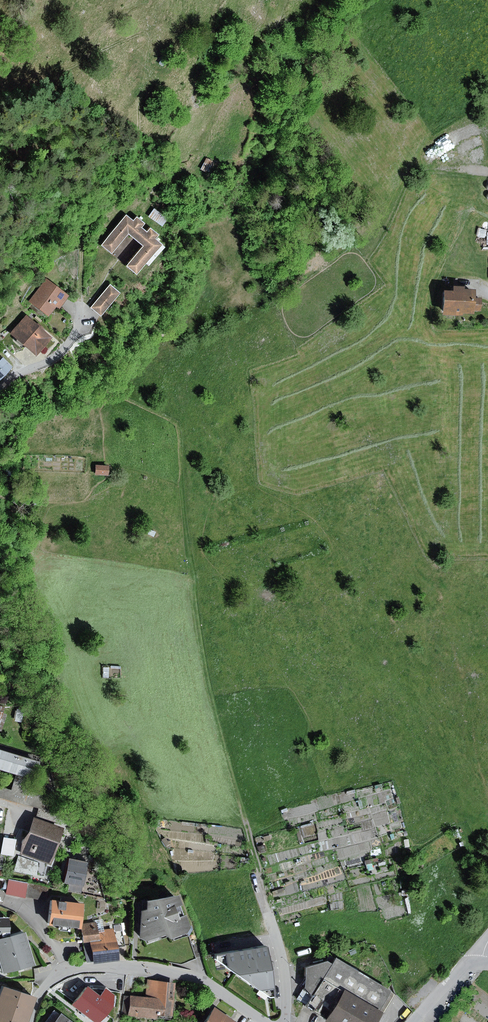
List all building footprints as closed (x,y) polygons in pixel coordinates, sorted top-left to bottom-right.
[(434,158),(453,145),(449,139),(430,152),(434,158)] [(155,209),(150,217),(164,226),(169,219),(155,209)] [(127,215),(103,246),(113,254),(130,232),(148,246),(131,267),(141,276),(165,245),(159,240),(162,236),(153,230),(151,233),(146,229),(149,225),(139,217),(135,222),(127,215)] [(47,279),(30,301),(50,315),(57,306),(60,308),(70,296),(47,279)] [(111,285),(91,308),(102,317),(121,294),(111,285)] [(444,291),(444,315),(465,316),(465,314),(475,315),(475,312),(481,312),(482,298),(476,298),(476,290),(466,290),(466,287),(454,286),(454,291),(444,291)] [(54,338),(27,315),(11,334),(38,356),(54,338)] [(13,367),(3,357),(0,360),(0,380),(13,367)] [(112,468),(98,466),(97,474),(111,476),(112,468)] [(0,750),(0,769),(16,774),(32,779),(36,781),(42,763),(0,750)] [(16,774),(12,790),(0,787),(0,799),(24,805),(25,803),(55,811),(52,797),(29,790),(32,779),(16,774)] [(66,815),(40,808),(37,818),(63,825),(66,815)] [(65,829),(35,819),(29,836),(23,842),(22,854),(52,865),(65,829)] [(18,839),(5,837),(2,854),(15,856),(18,839)] [(19,856),(15,872),(38,876),(38,862),(19,856)] [(90,863),(71,860),(67,884),(69,885),(68,891),(81,894),(83,888),(85,888),(90,863)] [(9,880),(7,894),(26,898),(29,883),(9,880)] [(150,910),(143,912),(142,939),(144,940),(149,942),(168,935),(173,940),(174,940),(189,934),(194,928),(183,896),(150,901),(150,910)] [(56,901),(50,900),(47,925),(78,929),(81,904),(69,903),(69,899),(57,898),(56,901)] [(4,975),(38,967),(28,933),(13,936),(10,937),(10,918),(0,918),(0,964),(4,975)] [(97,921),(81,924),(87,964),(96,963),(92,941),(100,940),(99,930),(97,921)] [(115,925),(115,928),(118,947),(125,946),(121,924),(115,925)] [(100,940),(92,941),(96,963),(96,965),(120,961),(118,947),(115,928),(99,930),(100,940)] [(272,996),(262,945),(212,953),(214,960),(267,997),(272,996)] [(317,978),(372,1010),(385,989),(330,956),(327,961),(317,978)] [(317,978),(327,961),(322,959),(301,965),(299,988),(308,993),(317,978)] [(317,978),(308,993),(300,1006),(328,1021),(365,1021),(372,1010),(317,978)] [(146,998),(132,996),(130,1016),(159,1019),(159,1015),(175,1017),(178,982),(148,979),(146,998)] [(0,989),(0,1021),(24,1021),(32,997),(1,986),(0,989)] [(73,1006),(94,1021),(102,1021),(115,1008),(116,995),(106,989),(89,988),(73,1006)] [(130,1016),(132,996),(125,995),(123,1016),(130,1016)] [(210,1005),(198,1021),(233,1021),(210,1005)] [(61,1016),(55,1011),(46,1021),(57,1021),(61,1016)]
